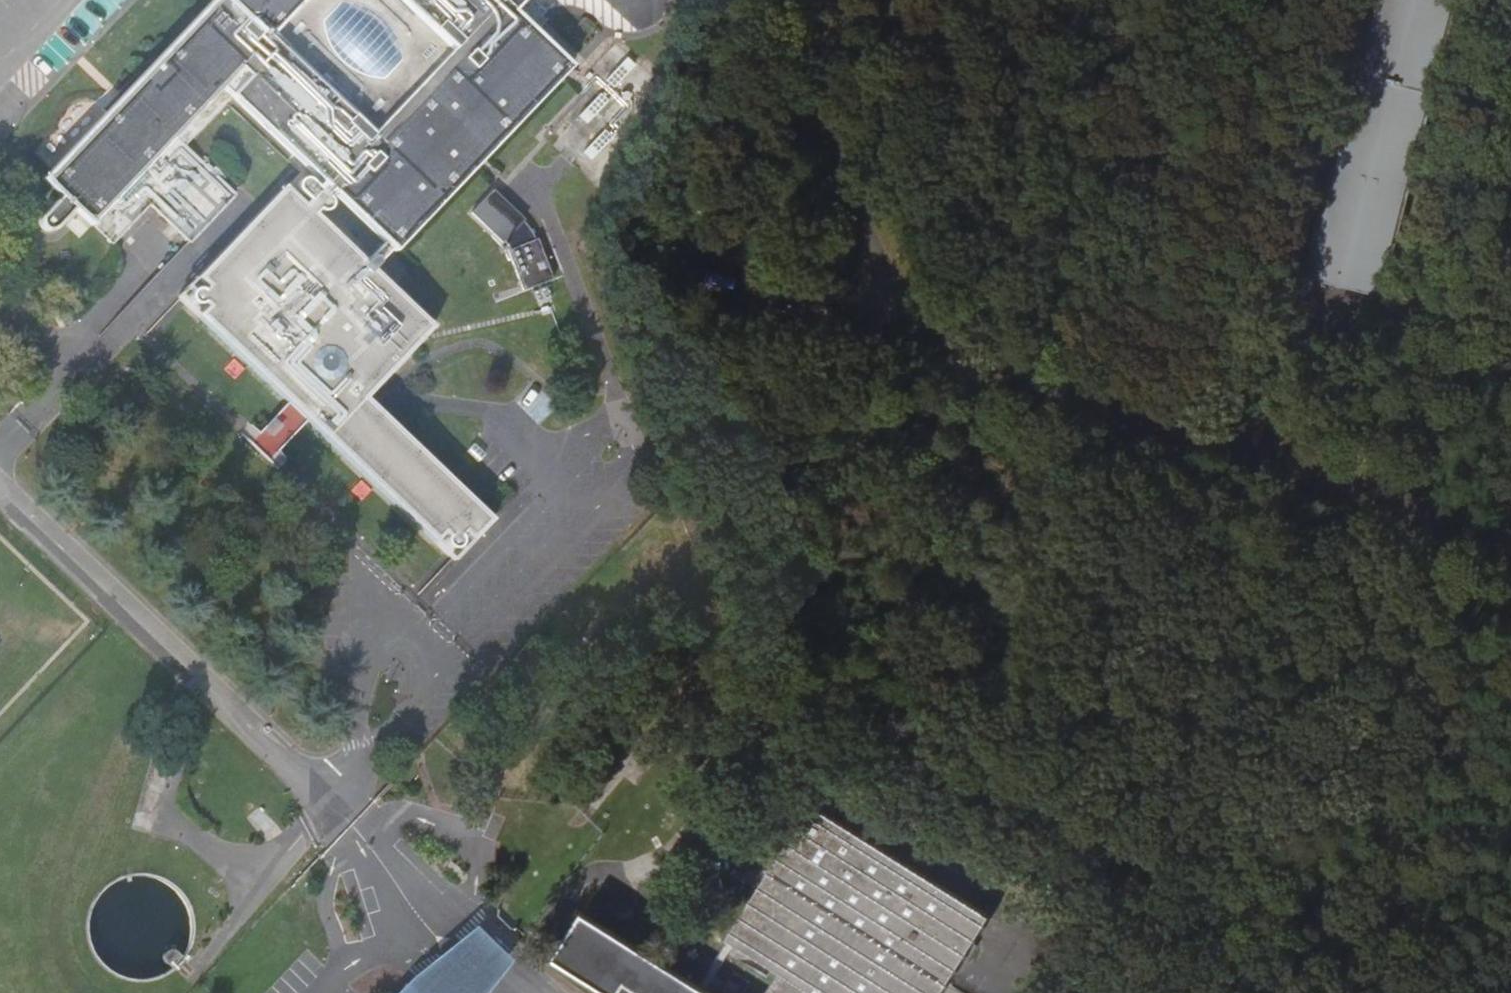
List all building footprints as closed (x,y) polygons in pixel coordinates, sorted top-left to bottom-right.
[(220,2),(45,190),(59,208),(36,232),(49,246),(73,221),(90,236),(133,191),(190,247),(231,200),(177,144),(224,97),(326,193),(305,216),(284,196),(181,308),(454,571),(495,527),(365,408),(432,337),(372,277),(391,257),(397,262),(574,74),(519,20),(536,0),(513,0),(507,7),(500,0),(217,0),(220,2)] [(1314,281),(1382,299),(1459,0),(1385,0),(1314,281)] [(493,196),(470,217),(500,244),(506,254),(525,296),(555,287),(538,242),(524,222),(493,196)] [(983,925),(806,810),(687,992),(576,919),(547,964),(592,992),(705,992),(731,953),(770,978),(761,992),(939,992),(983,925)] [(416,983),(426,992),(497,992),(521,964),(486,928),(416,983)] [(406,992),(426,992),(416,983),(406,992)]
